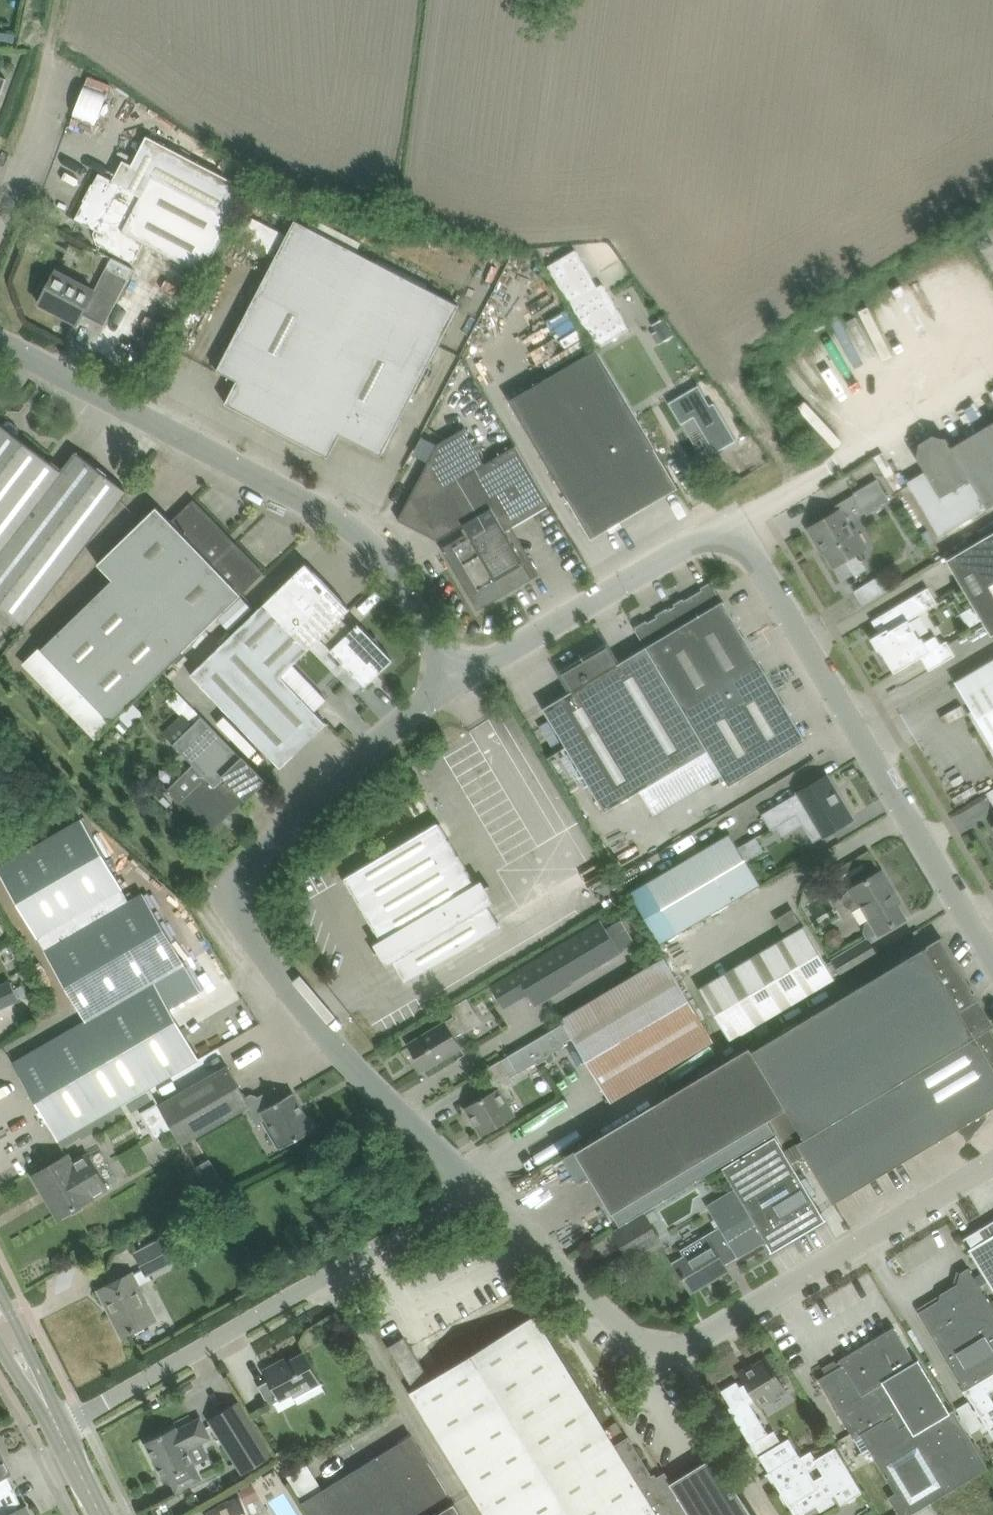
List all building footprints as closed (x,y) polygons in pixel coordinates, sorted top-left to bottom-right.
[(16,44),(18,36),(0,33),(0,41),(16,44)] [(71,123),(96,132),(114,82),(89,73),(71,123)] [(100,173),(75,219),(96,230),(99,231),(97,234),(100,242),(103,243),(102,245),(110,249),(111,248),(113,250),(112,252),(122,257),(123,255),(133,260),(136,255),(138,256),(145,243),(204,274),(214,256),(234,217),(248,189),(148,136),(122,185),(100,173)] [(296,220),(287,236),(245,214),(234,235),(276,257),(218,370),(238,381),(226,403),(329,457),(341,434),(382,455),(460,305),(296,220)] [(576,250),(549,266),(597,349),(630,329),(603,284),(598,287),(576,250)] [(39,290),(38,297),(41,299),(39,303),(68,318),(79,324),(80,321),(83,315),(105,326),(135,268),(112,256),(105,269),(111,272),(104,286),(97,283),(93,290),(56,270),(54,274),(51,273),(45,277),(41,283),(39,290)] [(663,319),(654,323),(658,330),(665,341),(673,336),(663,319)] [(435,365),(450,371),(457,351),(442,345),(435,365)] [(569,499),(582,521),(592,538),(610,528),(612,532),(623,525),(621,521),(627,518),(625,514),(659,495),(661,498),(679,487),(655,448),(656,447),(597,349),(510,400),(568,499),(569,499)] [(695,374),(665,390),(683,423),(696,416),(716,452),(737,440),(716,402),(712,404),(695,374)] [(955,444),(992,506),(992,505),(992,421),(955,444)] [(50,462),(0,423),(0,527),(50,462)] [(438,539),(464,524),(469,532),(497,516),(508,534),(513,526),(551,504),(516,445),(485,464),(465,428),(438,444),(399,519),(438,539)] [(925,471),(908,481),(918,499),(940,536),(992,506),(955,444),(951,446),(946,438),(934,435),(919,444),(917,457),(925,471)] [(750,439),(719,457),(731,478),(762,461),(750,439)] [(0,527),(0,606),(26,625),(129,492),(76,451),(62,470),(50,462),(0,527)] [(867,569),(857,553),(864,549),(845,518),(859,510),(860,512),(863,513),(866,512),(867,515),(891,501),(878,478),(854,492),(855,494),(835,506),(838,511),(809,528),(819,545),(822,544),(835,566),(846,559),(856,576),(867,569)] [(42,648),(111,720),(265,572),(194,499),(171,521),(157,507),(143,521),(99,564),(113,579),(42,648)] [(469,532),(442,548),(478,610),(534,578),(508,534),(497,516),(469,532)] [(981,539),(992,559),(992,532),(981,539)] [(969,597),(992,583),(992,559),(981,539),(947,559),(969,597)] [(306,563),(237,630),(282,676),(321,638),(332,649),(353,629),(342,618),(351,609),(306,563)] [(864,603),(889,587),(880,573),(855,589),(864,603)] [(636,629),(646,647),(707,750),(729,785),(806,739),(724,600),(723,601),(713,583),(636,629)] [(969,597),(992,635),(992,634),(992,583),(969,597)] [(928,587),(890,610),(872,620),(873,621),(875,620),(881,632),(871,638),(879,651),(881,649),(895,672),(921,657),(930,670),(956,655),(947,640),(941,644),(936,635),(925,641),(922,637),(920,638),(909,620),(938,602),(928,587)] [(359,624),(353,629),(332,649),(332,650),(347,666),(338,675),(355,694),(365,684),(366,686),(394,660),(359,624)] [(327,723),(282,676),(237,630),(191,674),(281,768),(327,723)] [(544,708),(554,725),(605,811),(707,750),(646,647),(618,664),(608,646),(563,673),(573,690),(544,708)] [(956,681),(977,717),(973,720),(992,753),(992,659),(956,681)] [(165,733),(175,743),(174,744),(193,764),(168,789),(180,802),(181,801),(212,832),(247,798),(248,798),(267,780),(244,757),(243,758),(230,744),(203,716),(202,717),(177,691),(168,700),(193,726),(192,727),(182,717),(165,733)] [(852,819),(826,776),(762,813),(771,829),(798,813),(814,841),(852,819)] [(0,864),(0,871),(46,951),(86,1020),(15,1062),(59,1139),(63,1138),(77,1129),(94,1119),(200,1058),(170,1008),(200,990),(185,964),(167,932),(145,894),(132,901),(82,816),(0,864)] [(439,822),(345,878),(381,938),(374,942),(379,950),(375,952),(376,954),(380,952),(387,964),(393,960),(407,982),(501,926),(487,904),(495,899),(488,887),(492,885),(491,883),(487,886),(483,878),(475,883),(439,822)] [(761,884),(747,861),(739,847),(730,832),(713,842),(637,888),(668,939),(743,894),(761,884)] [(756,837),(739,847),(747,861),(764,851),(756,837)] [(882,870),(845,893),(843,895),(843,897),(843,900),(844,902),(846,905),(848,906),(851,907),(854,907),(857,906),(862,903),(879,933),(906,918),(892,894),(895,892),(882,870)] [(606,928),(601,919),(491,985),(505,1008),(529,993),(535,1003),(621,952),(635,943),(622,919),(606,928)] [(804,925),(787,935),(700,988),(731,1041),(836,978),(804,925)] [(752,1050),(787,1107),(775,1114),(788,1137),(800,1130),(805,1137),(798,1141),(824,1184),(834,1201),(957,1128),(969,1138),(967,1140),(968,1141),(988,1116),(985,1111),(992,1106),(992,1031),(991,1027),(992,1026),(992,1022),(942,936),(752,1050)] [(832,958),(841,973),(877,951),(868,936),(832,958)] [(565,1022),(502,1059),(484,1070),(496,1090),(467,1107),(482,1134),(514,1115),(506,1101),(514,1096),(507,1085),(514,1081),(511,1075),(537,1060),(538,1062),(547,1057),(548,1060),(550,1061),(554,1059),(556,1053),(554,1051),(570,1042),(569,1040),(565,1042),(564,1040),(573,1036),(612,1101),(714,1040),(665,957),(562,1018),(565,1022)] [(0,986),(0,1007),(18,999),(14,989),(10,981),(0,986)] [(23,985),(14,989),(18,999),(27,995),(23,985)] [(446,1021),(426,1033),(409,1043),(425,1070),(461,1048),(454,1036),(464,1029),(465,1030),(481,1021),(467,999),(452,1008),(456,1016),(446,1022),(446,1021)] [(749,1045),(567,1154),(579,1174),(588,1169),(620,1224),(775,1132),(767,1119),(775,1114),(787,1107),(752,1050),(750,1046),(749,1045)] [(193,1064),(153,1090),(161,1102),(201,1077),(193,1064)] [(228,1065),(211,1075),(159,1105),(182,1145),(245,1108),(255,1125),(266,1119),(283,1148),(297,1139),(315,1129),(293,1092),(262,1110),(256,1100),(251,1104),(228,1065)] [(94,1119),(77,1129),(82,1139),(99,1129),(94,1119)] [(721,1226),(737,1252),(739,1257),(819,1209),(775,1135),(724,1166),(737,1188),(708,1205),(721,1226)] [(68,1155),(52,1164),(35,1175),(44,1190),(49,1187),(65,1214),(92,1198),(92,1197),(107,1188),(88,1155),(82,1159),(80,1156),(71,1161),(68,1155)] [(398,1156),(391,1163),(398,1170),(405,1163),(398,1156)] [(644,1213),(631,1221),(614,1231),(628,1255),(659,1237),(644,1213)] [(981,1266),(992,1286),(992,1220),(964,1238),(965,1239),(969,1237),(974,1245),(975,1246),(970,1249),(981,1266)] [(706,1243),(692,1252),(675,1262),(692,1291),(728,1269),(723,1261),(737,1252),(721,1226),(702,1237),(706,1243)] [(143,1267),(117,1281),(99,1290),(123,1337),(156,1319),(136,1280),(179,1258),(168,1237),(136,1253),(143,1267)] [(619,1254),(609,1261),(616,1272),(626,1265),(619,1254)] [(969,1267),(961,1272),(958,1283),(941,1293),(939,1299),(919,1311),(966,1389),(964,1390),(966,1395),(968,1393),(978,1409),(980,1407),(983,1412),(980,1414),(992,1435),(992,1402),(988,1393),(992,1390),(992,1307),(969,1267)] [(411,1392),(421,1409),(486,1514),(752,1514),(715,1455),(672,1482),(671,1480),(663,1485),(655,1473),(653,1474),(629,1436),(618,1442),(615,1444),(535,1315),(411,1392)] [(829,1396),(854,1438),(861,1433),(885,1473),(887,1471),(890,1477),(888,1478),(896,1492),(889,1496),(901,1514),(910,1514),(989,1467),(954,1409),(950,1411),(919,1359),(916,1361),(895,1326),(839,1359),(842,1363),(840,1365),(838,1362),(837,1362),(837,1364),(827,1370),(829,1373),(819,1379),(829,1396)] [(405,1336),(391,1345),(388,1347),(412,1386),(429,1376),(405,1336)] [(259,1386),(268,1403),(269,1405),(318,1379),(304,1352),(266,1373),(270,1380),(259,1386)] [(737,1381),(722,1390),(736,1413),(733,1414),(751,1444),(752,1443),(760,1455),(769,1471),(799,1454),(790,1437),(782,1442),(775,1429),(769,1433),(750,1403),(756,1399),(761,1406),(772,1399),(771,1396),(785,1388),(768,1359),(747,1371),(746,1369),(740,1372),(747,1382),(740,1386),(737,1381)] [(209,1420),(219,1437),(243,1474),(272,1456),(238,1401),(209,1420)] [(177,1491),(194,1482),(201,1479),(195,1465),(188,1449),(211,1437),(201,1417),(178,1429),(176,1427),(146,1442),(165,1480),(170,1478),(177,1491)] [(324,1489),(307,1462),(287,1475),(312,1514),(421,1514),(451,1497),(412,1434),(324,1489)] [(812,1450),(801,1457),(799,1454),(769,1471),(768,1472),(769,1474),(770,1473),(782,1492),(781,1494),(785,1502),(788,1502),(790,1505),(796,1514),(800,1514),(817,1505),(821,1511),(836,1502),(832,1496),(836,1494),(842,1504),(848,1501),(851,1501),(856,1498),(857,1496),(863,1492),(835,1446),(817,1457),(812,1450)] [(14,1488),(4,1468),(7,1466),(0,1450),(0,1495),(14,1488)] [(0,1495),(0,1514),(31,1514),(26,1505),(20,1508),(18,1504),(21,1502),(14,1488),(0,1495)] [(206,1514),(207,1514),(250,1514),(241,1497),(206,1514)] [(434,1514),(463,1514),(455,1502),(434,1514)]
